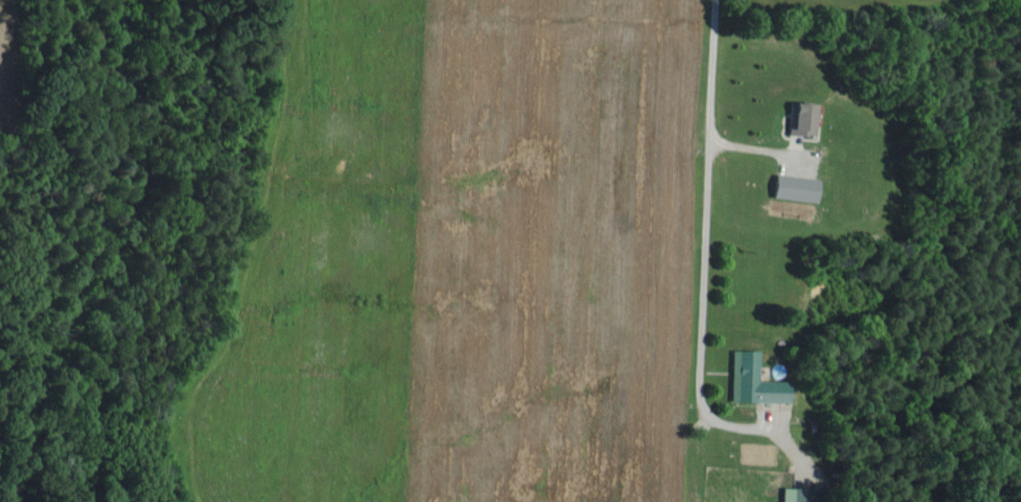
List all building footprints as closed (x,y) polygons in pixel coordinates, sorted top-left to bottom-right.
[(813,103),(791,102),(791,113),(787,113),(786,134),(811,135),(813,103)] [(771,197),(814,201),(816,178),(773,174),(771,197)] [(756,350),(730,350),(729,401),(786,403),(786,381),(756,380),(756,350)] [(812,488),(780,488),(780,501),(812,501),(812,488)]
